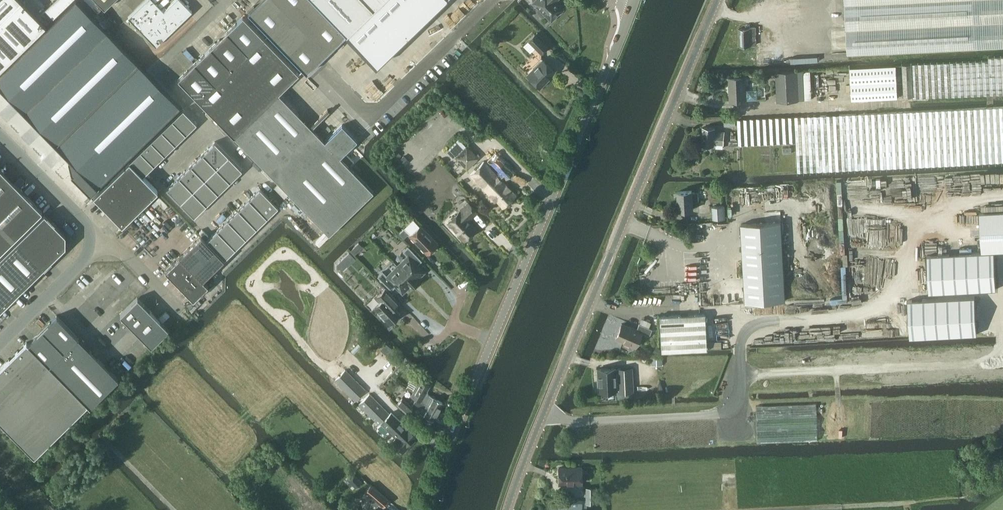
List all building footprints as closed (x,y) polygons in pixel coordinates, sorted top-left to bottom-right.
[(0,72),(0,91),(68,161),(69,174),(90,195),(180,108),(75,0),(74,0),(0,72)] [(46,24),(22,0),(0,0),(0,70),(46,24)] [(113,0),(97,0),(104,8),(113,0)] [(128,17),(140,30),(131,39),(147,55),(192,11),(181,0),(175,0),(164,10),(162,9),(154,0),(146,0),(128,17)] [(306,73),(347,33),(347,32),(315,0),(260,0),(248,12),(306,73)] [(347,32),(380,0),(315,0),(347,32)] [(532,1),(538,8),(537,9),(537,10),(542,15),(544,15),(545,14),(550,20),(563,8),(555,0),(532,0),(532,1)] [(849,53),(1002,45),(1002,0),(846,0),(849,53)] [(195,63),(178,79),(199,100),(206,108),(234,136),(279,93),(299,73),(271,45),(243,16),(227,32),(211,47),(195,63)] [(777,50),(775,26),(740,28),(741,45),(757,44),(758,66),(778,64),(778,53),(779,53),(779,50),(777,50)] [(541,52),(547,46),(534,33),(528,39),(541,52)] [(991,93),(1002,93),(1002,56),(989,56),(989,60),(912,63),(903,63),(904,96),(913,96),(913,97),(991,93)] [(540,87),(555,72),(542,58),(527,74),(540,87)] [(851,99),(898,97),(896,65),(850,67),(851,99)] [(803,71),(803,70),(776,72),(778,100),(799,99),(812,99),(810,71),(803,71)] [(731,100),(746,99),(745,76),(729,77),(731,100)] [(279,93),(234,136),(290,193),(329,233),(373,191),(348,165),(354,160),(345,151),(353,143),(354,136),(342,124),(325,141),(279,93)] [(795,115),(738,119),(739,144),(796,141),(798,171),(977,163),(1002,161),(1002,106),(974,107),(795,115)] [(172,118),(186,132),(196,122),(183,108),(172,118)] [(175,143),(186,132),(172,118),(162,129),(175,143)] [(477,120),(472,125),(479,132),(484,128),(477,120)] [(724,144),(725,130),(716,130),(716,127),(703,127),(702,145),(715,145),(715,144),(716,144),(716,147),(723,147),(723,144),(724,144)] [(165,153),(175,143),(162,129),(151,139),(165,153)] [(459,138),(446,151),(453,159),(455,157),(467,169),(479,157),(467,145),(466,146),(459,138)] [(154,163),(165,153),(151,139),(140,149),(154,163)] [(216,166),(228,155),(215,141),(203,152),(216,166)] [(143,174),(154,163),(140,149),(129,161),(143,174)] [(204,178),(216,166),(203,152),(191,164),(204,178)] [(483,161),(470,173),(489,193),(489,198),(492,202),(497,201),(502,207),(515,193),(502,181),(505,178),(505,179),(514,171),(499,155),(496,152),(487,160),(499,173),(497,175),(483,161)] [(216,166),(230,180),(242,169),(228,155),(216,166)] [(158,190),(143,174),(129,161),(93,195),(122,225),(158,190)] [(444,166),(439,161),(433,167),(438,172),(444,166)] [(192,189),(204,178),(191,164),(179,175),(192,189)] [(218,192),(230,180),(216,166),(204,178),(218,192)] [(42,210),(0,168),(0,252),(42,210)] [(180,201),(192,189),(179,175),(167,187),(180,201)] [(206,203),(218,192),(204,178),(192,189),(206,203)] [(249,198),(267,216),(278,206),(260,187),(249,198)] [(194,215),(206,203),(192,189),(180,201),(194,215)] [(694,209),(694,201),(699,200),(698,191),(693,192),(693,190),(678,191),(680,210),(694,209)] [(256,226),(267,216),(249,198),(239,208),(256,226)] [(464,238),(476,227),(468,219),(476,211),(468,202),(448,221),(458,232),(458,234),(461,237),(463,237),(464,238)] [(724,205),(712,206),(712,219),(725,218),(724,205)] [(246,237),(256,226),(239,208),(228,218),(246,237)] [(16,240),(43,268),(65,245),(65,234),(44,212),(16,240)] [(235,247),(246,237),(228,218),(217,229),(235,247)] [(746,302),(786,299),(781,222),(741,224),(746,302)] [(427,253),(438,243),(420,224),(409,235),(427,253)] [(404,238),(409,233),(404,228),(400,233),(404,238)] [(224,257),(235,247),(217,229),(207,239),(224,257)] [(180,255),(165,270),(193,299),(208,284),(203,279),(223,258),(200,235),(180,255)] [(0,256),(0,309),(43,268),(16,240),(0,256)] [(396,265),(415,284),(419,280),(417,278),(424,272),(417,264),(421,260),(408,246),(403,251),(407,255),(396,265)] [(411,287),(415,284),(396,265),(387,274),(383,270),(378,276),(391,289),(395,285),(403,292),(410,285),(411,287)] [(390,323),(400,313),(394,307),(400,302),(386,287),(376,297),(380,301),(374,307),(390,323)] [(169,329),(138,297),(120,314),(151,346),(169,329)] [(681,314),(660,316),(662,351),(707,349),(705,313),(700,313),(681,314)] [(28,343),(87,403),(90,406),(119,377),(57,315),(28,343)] [(637,329),(621,322),(614,338),(636,347),(642,332),(649,335),(652,329),(639,323),(637,329)] [(34,455),(35,455),(87,403),(28,343),(27,342),(27,341),(26,341),(26,342),(0,367),(0,421),(34,455)] [(651,365),(662,365),(662,357),(651,357),(651,365)] [(416,366),(410,361),(406,366),(405,367),(411,372),(416,366)] [(615,366),(597,367),(598,391),(616,390),(615,368),(615,366)] [(632,367),(615,368),(616,390),(617,392),(634,391),(632,367)] [(335,379),(335,380),(355,400),(366,390),(346,370),(345,371),(344,371),(335,379)] [(416,399),(438,411),(443,402),(427,394),(426,391),(429,386),(420,381),(412,396),(416,398),(416,399)] [(390,414),(385,409),(369,393),(359,404),(379,424),(381,422),(396,437),(393,441),(404,451),(418,437),(407,426),(406,426),(392,412),(390,414)] [(438,411),(416,399),(412,406),(403,397),(397,403),(408,413),(410,410),(416,414),(418,411),(434,420),(438,411)] [(758,442),(818,440),(816,403),(756,405),(758,442)] [(559,483),(573,483),(573,480),(581,480),(581,466),(572,466),(572,467),(559,467),(559,483)] [(381,509),(389,500),(371,483),(365,492),(372,499),(368,509),(382,509),(381,509)] [(587,502),(595,502),(594,488),(586,488),(587,502)] [(582,498),(564,498),(564,503),(558,503),(559,509),(564,509),(582,509),(582,498)]
